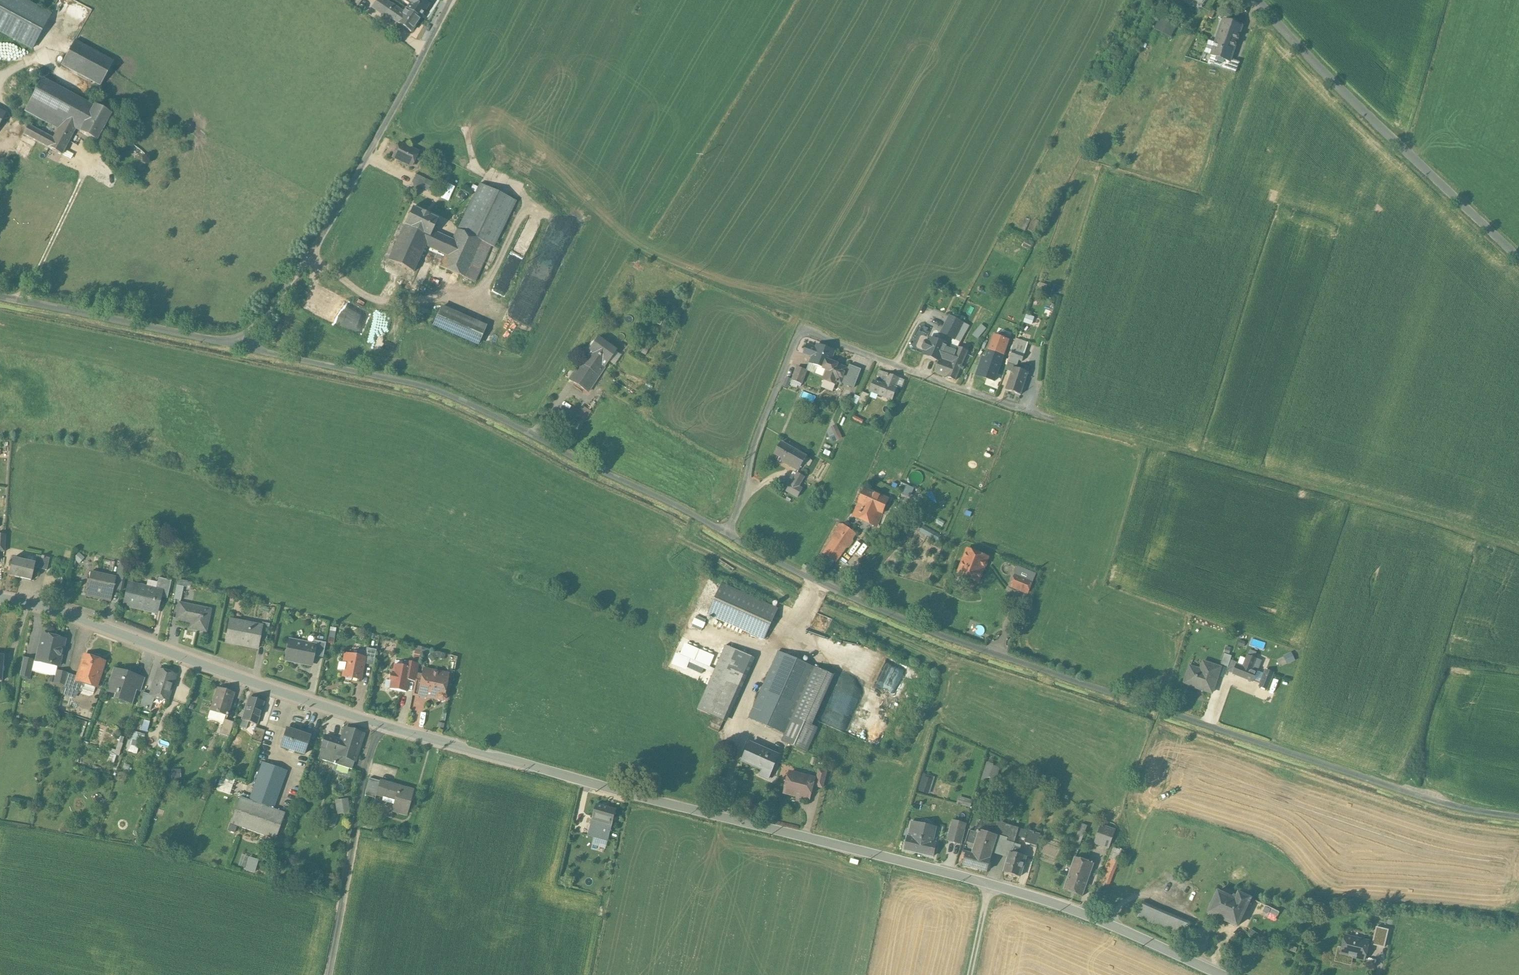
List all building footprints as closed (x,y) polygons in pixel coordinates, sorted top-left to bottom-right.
[(25,0),(0,0),(0,32),(32,49),(51,14),(25,0)] [(422,0),(404,0),(410,4),(406,9),(420,19),(429,5),(422,0)] [(406,9),(403,13),(391,5),(385,14),(398,24),(398,23),(411,32),(420,19),(406,9)] [(1176,27),(1160,18),(1155,29),(1171,37),(1176,27)] [(1242,26),(1223,20),(1211,55),(1220,58),(1230,62),(1231,60),(1242,26)] [(114,62),(75,41),(61,65),(97,84),(100,86),(114,62)] [(1230,62),(1220,58),(1218,64),(1215,63),(1214,66),(1236,73),(1239,63),(1231,60),(1230,62)] [(86,103),(43,79),(25,112),(58,130),(53,140),(28,126),(24,135),(62,156),(75,129),(80,132),(94,107),(90,105),(86,103)] [(97,84),(86,103),(90,105),(94,98),(100,86),(97,84)] [(111,115),(94,106),(80,132),(80,133),(97,142),(111,115)] [(418,153),(399,144),(390,162),(395,165),(396,167),(399,169),(401,168),(409,172),(418,153)] [(426,180),(416,175),(411,185),(421,190),(426,180)] [(480,184),(458,230),(491,246),(494,247),(516,201),(480,184)] [(438,221),(412,208),(404,226),(405,226),(430,238),(432,232),(438,221)] [(529,216),(499,277),(511,283),(541,222),(529,216)] [(430,238),(405,226),(388,261),(413,273),(426,246),(430,238)] [(458,230),(457,230),(452,241),(446,255),(440,267),(475,282),(491,246),(458,230)] [(452,241),(432,232),(430,238),(426,246),(446,255),(452,241)] [(475,322),(442,307),(434,326),(467,340),(475,322)] [(950,317),(942,333),(953,339),(954,339),(959,328),(960,329),(962,323),(950,317)] [(486,327),(475,322),(467,340),(478,345),(486,327)] [(973,334),(978,338),(986,328),(981,324),(973,334)] [(959,328),(954,339),(960,343),(961,343),(966,332),(960,329),(959,328)] [(1009,340),(994,335),(988,351),(990,351),(1004,356),(1009,340)] [(616,351),(597,338),(586,355),(604,367),(616,351)] [(948,346),(930,338),(929,342),(928,342),(925,343),(923,347),(924,350),(925,350),(924,354),(934,358),(935,356),(941,359),(946,348),(948,346)] [(954,339),(953,339),(949,349),(956,352),(958,347),(959,347),(960,343),(954,339)] [(1028,343),(1016,339),(1012,350),(1025,355),(1028,343)] [(835,351),(818,345),(816,348),(807,344),(804,354),(813,357),(810,364),(816,366),(828,370),(831,362),(835,351)] [(946,348),(941,359),(935,373),(956,381),(961,369),(964,370),(965,367),(962,366),(968,351),(959,347),(958,347),(956,352),(949,349),(946,348)] [(1025,355),(1012,350),(1010,357),(1019,360),(1022,361),(1025,355)] [(1004,356),(990,351),(986,360),(983,359),(978,374),(997,381),(1001,370),(1000,369),(1005,356),(1004,356)] [(604,367),(586,355),(569,380),(588,392),(604,367)] [(1019,360),(1010,357),(1008,363),(1014,365),(1017,366),(1019,360)] [(831,362),(828,370),(825,377),(824,380),(836,385),(837,383),(838,382),(843,383),(848,369),(838,365),(831,362)] [(1008,363),(1005,370),(1012,372),(1014,368),(1014,365),(1008,363)] [(861,370),(850,365),(848,369),(843,383),(854,388),(861,370)] [(828,370),(816,366),(814,373),(825,377),(828,370)] [(798,367),(793,381),(802,384),(807,371),(798,367)] [(1012,372),(1006,390),(1021,395),(1028,373),(1014,368),(1012,372)] [(901,379),(884,372),(882,378),(881,382),(883,383),(897,388),(901,379)] [(897,388),(883,383),(883,385),(874,381),(870,392),(893,401),(897,388)] [(870,395),(863,392),(858,403),(866,406),(870,395)] [(591,412),(583,406),(580,411),(588,416),(591,412)] [(580,411),(578,410),(572,419),(582,426),(588,416),(580,411)] [(827,428),(833,442),(843,437),(837,424),(827,428)] [(807,458),(781,443),(775,454),(787,461),(786,464),(799,471),(807,458)] [(798,473),(792,483),(799,487),(805,477),(798,473)] [(792,483),(790,483),(786,491),(798,497),(802,490),(799,487),(792,483)] [(906,485),(902,494),(917,500),(921,491),(906,485)] [(888,500),(865,491),(855,517),(879,526),(888,500)] [(847,530),(840,526),(838,530),(839,531),(839,530),(844,534),(847,530)] [(938,539),(940,533),(923,526),(920,532),(938,539)] [(844,534),(839,530),(839,531),(833,538),(835,540),(846,547),(851,539),(844,534)] [(835,540),(825,553),(836,561),(846,547),(835,540)] [(988,558),(968,550),(959,575),(978,582),(988,558)] [(49,558),(37,556),(35,563),(34,567),(47,570),(49,558)] [(35,563),(13,558),(9,576),(31,581),(34,567),(35,563)] [(125,569),(118,567),(116,577),(114,586),(121,588),(125,569)] [(116,577),(91,572),(86,593),(106,598),(106,600),(111,601),(114,586),(116,577)] [(1032,583),(1016,576),(1011,587),(1028,593),(1032,583)] [(172,581),(158,578),(155,590),(161,591),(160,597),(167,599),(172,581)] [(155,590),(129,584),(124,605),(156,612),(160,597),(161,591),(155,590)] [(778,609),(722,584),(709,614),(764,639),(778,609)] [(184,587),(176,585),(173,599),(181,601),(184,587)] [(210,610),(180,604),(176,620),(197,624),(196,629),(206,632),(210,610)] [(262,626),(230,620),(226,642),(258,648),(260,640),(262,626)] [(270,624),(262,622),(262,626),(260,640),(266,641),(270,624)] [(65,639),(43,634),(36,662),(59,667),(65,639)] [(305,644),(289,641),(285,661),(294,663),(294,661),(310,664),(312,655),(313,648),(305,646),(305,644)] [(326,643),(314,641),(313,648),(312,655),(323,657),(326,643)] [(702,681),(714,655),(684,642),(678,655),(684,658),(678,670),(702,681)] [(726,646),(698,710),(709,714),(737,651),(726,646)] [(376,650),(366,648),(364,657),(365,657),(364,664),(373,666),(376,650)] [(737,651),(709,714),(724,721),(752,657),(737,651)] [(815,667),(779,651),(749,718),(785,734),(793,718),(815,667)] [(364,657),(345,653),(343,663),(339,662),(338,669),(344,670),(343,677),(360,680),(364,664),(365,657),(364,657)] [(1292,653),(1284,657),(1288,664),(1295,660),(1292,653)] [(1224,654),(1221,665),(1228,668),(1231,660),(1232,656),(1224,654)] [(1243,668),(1237,665),(1233,674),(1253,682),(1261,661),(1248,656),(1243,668)] [(103,663),(84,657),(78,677),(76,682),(81,683),(95,688),(103,663)] [(33,660),(24,658),(20,676),(29,678),(33,660)] [(1238,663),(1231,660),(1228,668),(1227,671),(1233,674),(1237,665),(1238,663)] [(418,664),(404,661),(403,666),(411,668),(408,680),(415,682),(415,680),(418,664)] [(1204,672),(1190,667),(1185,684),(1212,693),(1220,668),(1206,664),(1204,672)] [(403,666),(394,665),(393,675),(390,674),(389,681),(391,681),(390,689),(406,692),(408,680),(411,668),(403,666)] [(815,667),(793,718),(811,726),(812,725),(834,675),(815,667)] [(176,675),(158,669),(150,695),(155,697),(168,701),(176,675)] [(448,675),(423,670),(421,681),(428,682),(425,696),(438,699),(439,701),(442,701),(445,700),(446,697),(444,694),(448,675)] [(67,673),(57,671),(54,683),(65,685),(67,673)] [(129,674),(120,671),(120,673),(114,671),(110,681),(114,682),(111,689),(117,691),(114,699),(131,704),(136,690),(131,689),(134,678),(128,677),(129,674)] [(1266,671),(1260,687),(1267,690),(1273,674),(1266,671)] [(78,677),(67,673),(65,685),(64,688),(78,693),(81,683),(76,682),(78,677)] [(144,679),(134,676),(134,678),(131,689),(136,690),(140,691),(144,679)] [(421,681),(415,680),(415,682),(412,695),(425,698),(425,696),(428,682),(421,681)] [(235,693),(217,688),(210,711),(228,716),(235,693)] [(150,695),(143,693),(138,707),(150,710),(155,697),(150,695)] [(264,703),(249,698),(242,720),(248,722),(256,725),(264,703)] [(811,726),(793,718),(785,734),(782,741),(807,752),(817,728),(812,725),(811,726)] [(234,723),(224,719),(219,734),(229,737),(234,723)] [(248,722),(242,720),(240,727),(246,729),(248,722)] [(265,731),(255,728),(251,740),(261,743),(265,731)] [(310,737),(286,729),(280,747),(304,755),(310,737)] [(363,734),(345,729),(341,741),(334,764),(352,770),(363,734)] [(134,734),(129,751),(136,754),(140,742),(142,742),(144,737),(134,734)] [(325,736),(318,759),(334,764),(341,741),(325,736)] [(779,757),(749,744),(742,759),(763,769),(760,775),(769,779),(779,757)] [(262,762),(249,801),(239,797),(230,824),(275,840),(285,813),(273,809),(287,771),(262,762)] [(982,777),(997,782),(1002,767),(987,762),(982,777)] [(820,770),(816,786),(823,788),(827,772),(820,770)] [(815,779),(790,773),(785,792),(810,799),(815,779)] [(925,776),(920,793),(928,795),(933,778),(925,776)] [(217,789),(230,793),(232,784),(219,781),(217,789)] [(388,784),(380,782),(376,795),(383,797),(384,797),(388,784)] [(388,784),(384,797),(383,797),(382,801),(394,804),(392,811),(407,815),(413,791),(388,784)] [(973,800),(959,797),(957,804),(971,807),(973,800)] [(335,799),(336,814),(350,812),(348,798),(335,799)] [(617,810),(597,804),(591,825),(611,830),(617,810)] [(999,826),(981,821),(976,832),(969,830),(962,853),(966,854),(963,865),(987,871),(990,860),(989,860),(992,853),(1008,858),(1010,852),(1013,843),(1007,842),(1008,838),(1003,837),(1006,824),(999,822),(999,823),(1000,823),(999,826)] [(936,828),(912,822),(911,823),(916,824),(913,838),(908,837),(905,850),(934,856),(937,844),(933,843),(936,828)] [(1012,826),(1006,824),(1003,837),(1008,838),(1012,826)] [(1082,824),(1075,843),(1080,845),(1088,826),(1082,824)] [(611,830),(591,825),(588,836),(608,842),(611,830)] [(1019,828),(1012,826),(1008,838),(1007,842),(1013,843),(1014,844),(1019,828)] [(1115,831),(1101,826),(1095,842),(1109,848),(1115,831)] [(964,832),(951,829),(948,841),(961,845),(964,832)] [(1041,834),(1028,831),(1025,842),(1037,846),(1041,834)] [(1114,846),(1107,866),(1116,870),(1124,850),(1114,846)] [(1010,852),(1008,858),(1004,872),(1020,877),(1026,856),(1010,852)] [(248,856),(242,854),(238,866),(244,868),(248,856)] [(1075,857),(1064,890),(1082,896),(1094,864),(1075,857)] [(257,865),(249,862),(246,870),(254,873),(257,865)] [(1107,866),(1099,885),(1109,888),(1116,870),(1107,866)] [(1233,899),(1218,892),(1208,914),(1237,927),(1251,899),(1238,894),(1237,897),(1234,896),(1233,899)] [(1179,919),(1144,903),(1138,917),(1173,932),(1179,919)] [(1272,908),(1268,916),(1276,919),(1279,911),(1272,908)] [(1191,924),(1179,919),(1173,932),(1185,937),(1191,924)] [(1382,933),(1375,932),(1372,944),(1379,946),(1382,933)] [(1369,942),(1345,937),(1341,955),(1365,960),(1369,942)]
